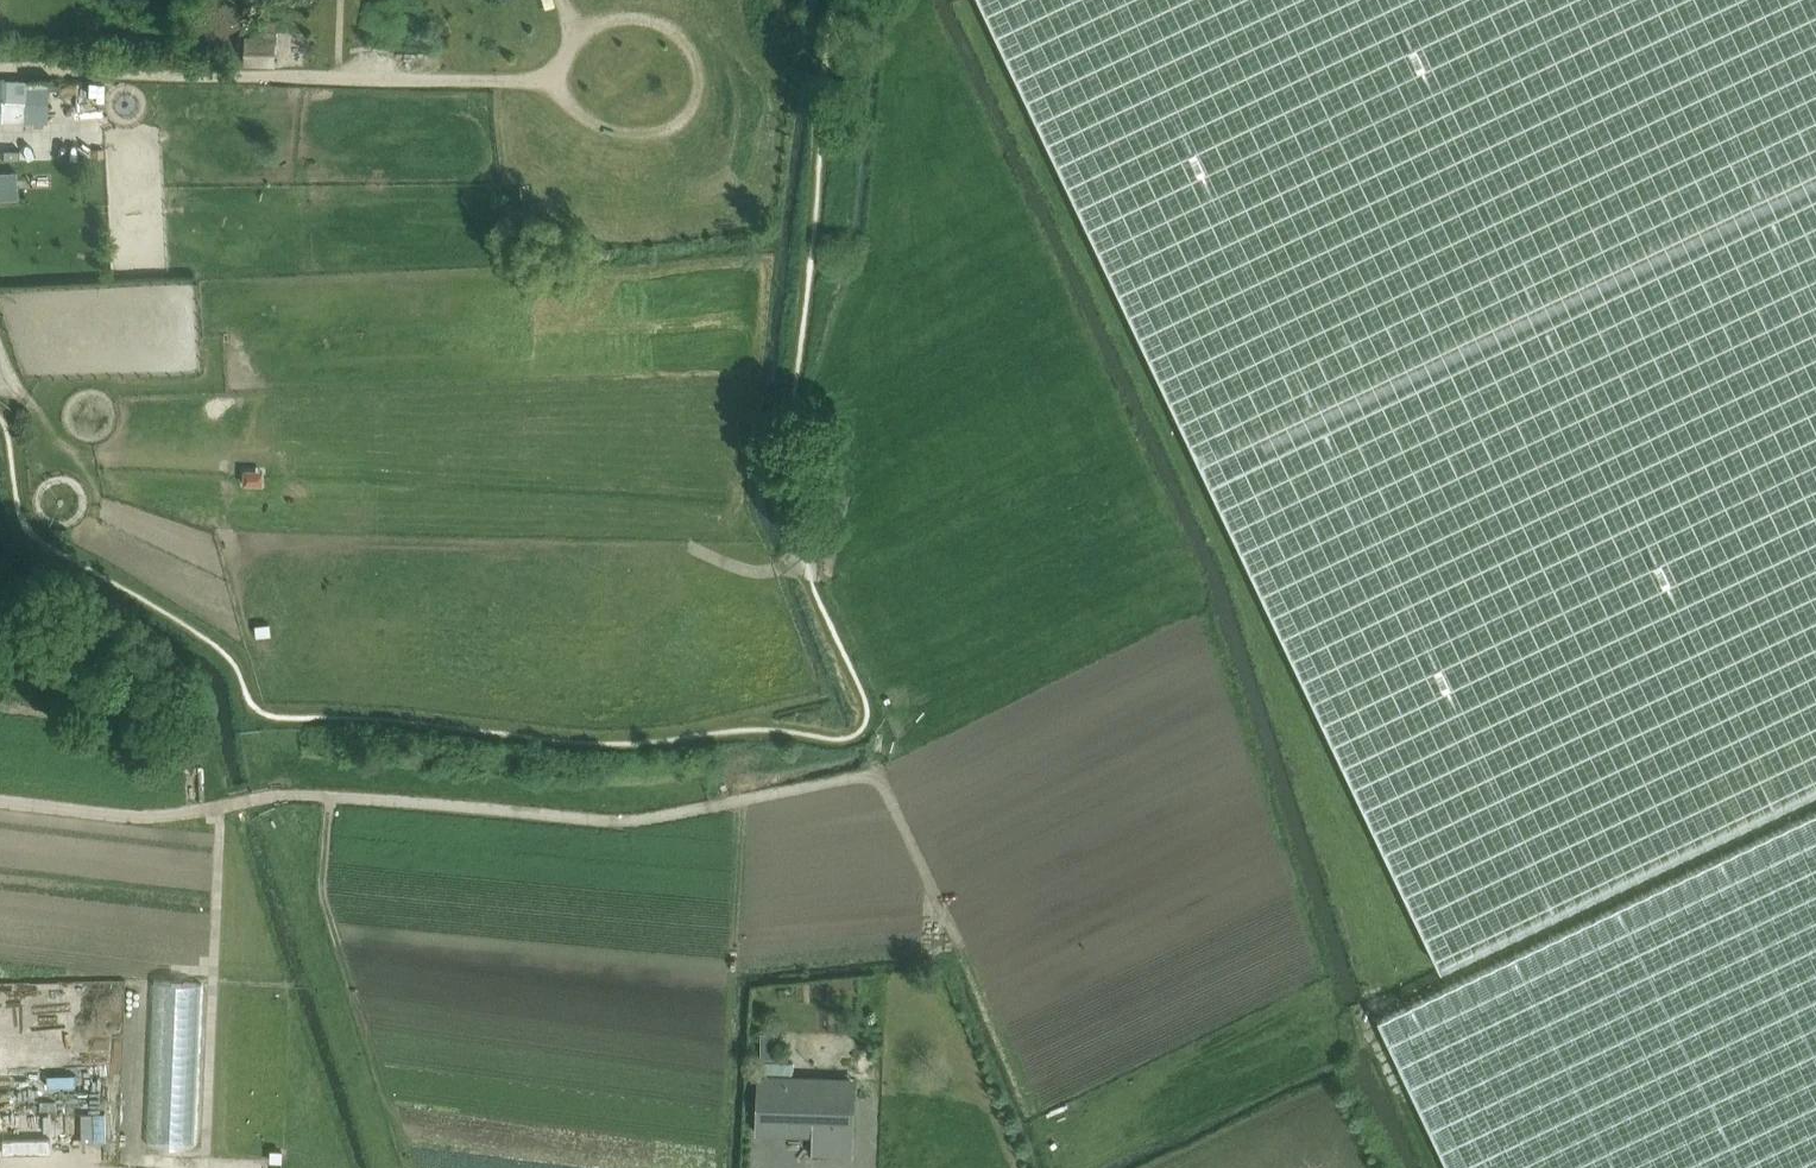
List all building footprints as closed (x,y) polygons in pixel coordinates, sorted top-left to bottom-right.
[(994,30),(1135,328),(1293,660),(1440,969),(1815,790),(1815,0),(980,0),(994,30)] [(245,38),(244,67),(276,68),(276,38),(245,38)] [(47,123),(48,83),(0,81),(0,122),(47,123)] [(0,172),(0,199),(19,198),(17,171),(0,172)] [(1378,1019),(1449,1167),(1815,1167),(1815,811),(1378,1019)] [(201,984),(153,982),(146,1145),(194,1147),(201,984)] [(855,1082),(758,1078),(756,1129),(852,1133),(855,1082)] [(853,1143),(854,1167),(905,1167),(904,1142),(853,1143)]
